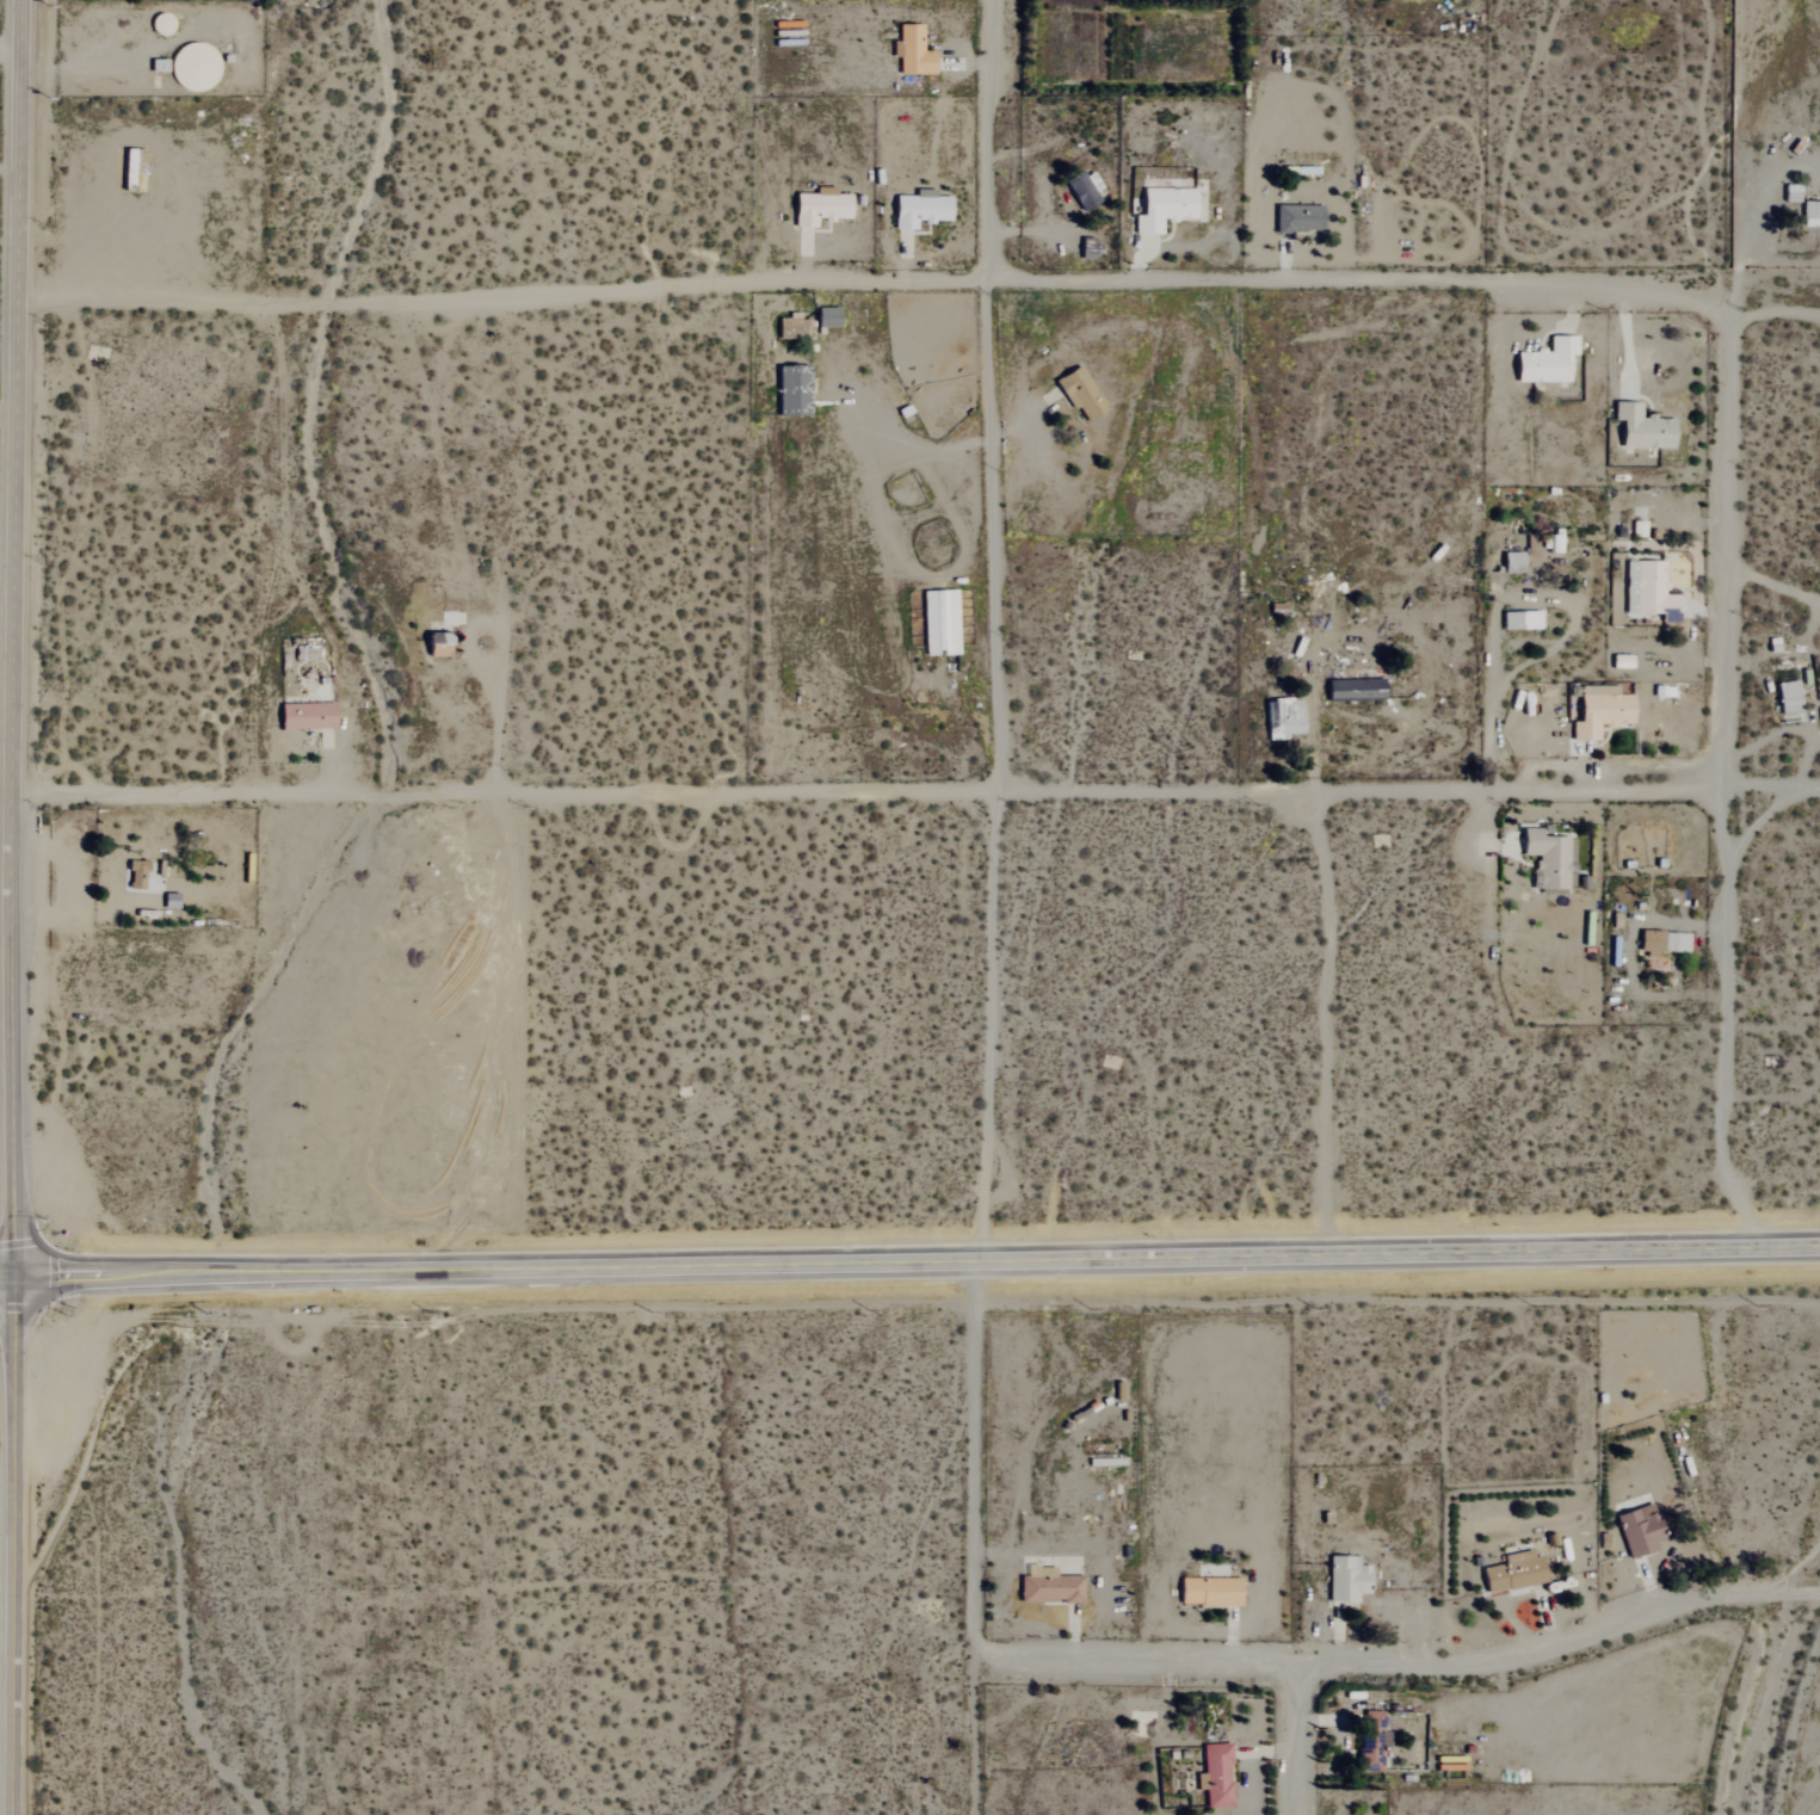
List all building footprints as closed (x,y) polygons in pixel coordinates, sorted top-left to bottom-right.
[(898,76),(934,75),(934,51),(922,51),(922,25),(898,26),(898,42),(891,42),(891,58),(898,58),(898,76)] [(218,88),(217,47),(170,48),(171,89),(218,88)] [(1091,168),(1064,182),(1080,212),(1099,202),(1094,191),(1101,188),(1091,168)] [(850,195),(830,195),(830,189),(815,189),(815,195),(794,194),(793,228),(816,229),(816,220),(850,221),(850,195)] [(1134,235),(1161,235),(1161,221),(1194,221),(1194,190),(1141,189),(1141,216),(1134,216),(1134,235)] [(950,197),(933,197),(933,191),(914,190),(914,196),(894,196),(893,230),(914,231),(915,221),(949,222),(950,197)] [(1802,202),(1802,227),(1819,227),(1819,203),(1802,202)] [(1275,232),(1321,233),(1321,207),(1275,206),(1275,232)] [(837,326),(837,306),(816,307),(816,327),(837,326)] [(777,316),(777,339),(798,338),(798,315),(777,316)] [(1515,382),(1570,382),(1571,336),(1550,336),(1549,351),(1516,351),(1515,382)] [(1106,410),(1080,364),(1054,379),(1071,411),(1078,407),(1086,421),(1106,410)] [(808,414),(807,365),(777,365),(777,415),(808,414)] [(1522,573),(1523,553),(1503,552),(1503,573),(1522,573)] [(1625,613),(1661,613),(1661,622),(1678,622),(1678,595),(1665,595),(1665,561),(1626,561),(1625,613)] [(924,655),(958,654),(956,590),(922,591),(924,655)] [(1502,613),(1503,630),(1523,629),(1523,612),(1502,613)] [(448,656),(448,633),(426,633),(426,656),(448,656)] [(1631,655),(1612,655),(1613,668),(1621,668),(1621,666),(1631,666),(1631,655)] [(1327,700),(1383,699),(1383,679),(1327,680),(1327,700)] [(1782,722),(1802,719),(1796,680),(1775,683),(1782,722)] [(1631,695),(1617,695),(1617,686),(1579,686),(1579,722),(1572,722),(1571,740),(1598,740),(1599,724),(1631,725),(1631,695)] [(1266,700),(1266,740),(1287,739),(1287,734),(1303,733),(1302,703),(1291,703),(1291,699),(1266,700)] [(279,705),(279,730),(333,728),(332,703),(279,705)] [(1533,889),(1567,889),(1567,837),(1541,837),(1541,829),(1522,828),(1522,855),(1533,855),(1533,889)] [(128,888),(144,889),(145,862),(129,861),(128,888)] [(1657,952),(1688,952),(1688,933),(1641,933),(1641,957),(1657,957),(1657,952)] [(1615,1515),(1628,1559),(1656,1551),(1654,1542),(1662,1540),(1652,1505),(1615,1515)] [(1503,1556),(1504,1565),(1481,1569),(1486,1594),(1543,1584),(1537,1550),(1503,1556)] [(1357,1556),(1328,1557),(1329,1603),(1357,1602),(1357,1595),(1369,1594),(1369,1566),(1357,1566),(1357,1556)] [(1082,1576),(1054,1576),(1054,1567),(1026,1567),(1026,1577),(1019,1577),(1019,1603),(1082,1602),(1082,1576)] [(1240,1579),(1179,1579),(1179,1606),(1240,1606),(1240,1579)] [(1380,1772),(1381,1713),(1362,1712),(1360,1771),(1380,1772)] [(1230,1744),(1202,1745),(1203,1774),(1196,1774),(1197,1791),(1205,1790),(1206,1808),(1232,1807),(1230,1744)]
